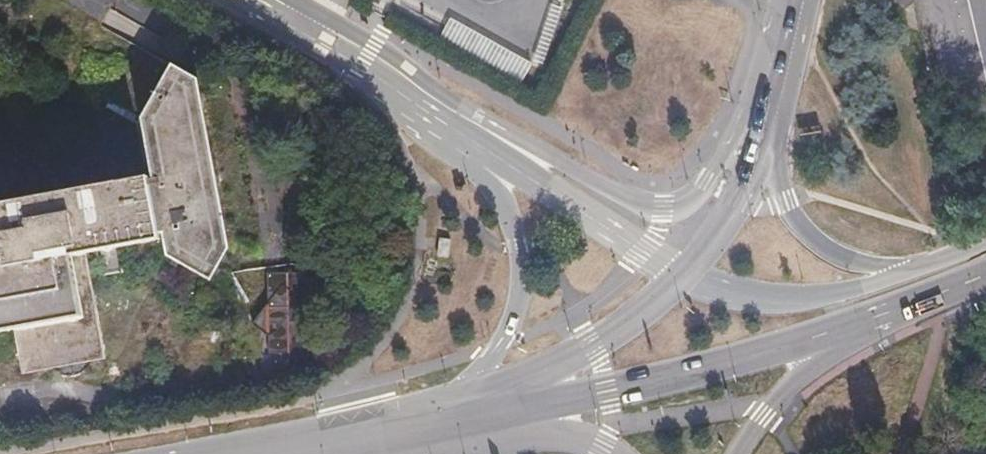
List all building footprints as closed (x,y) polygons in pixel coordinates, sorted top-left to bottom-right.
[(149,179),(151,193),(161,245),(165,270),(209,295),(228,263),(198,93),(171,78),(141,132),(149,179)] [(103,110),(112,95),(107,92),(98,108),(103,110)] [(142,180),(149,179),(141,132),(107,113),(103,119),(134,137),(142,180)] [(151,193),(147,193),(147,190),(0,217),(0,343),(10,341),(18,386),(102,371),(82,266),(158,252),(157,246),(161,245),(151,193)] [(450,238),(439,237),(438,257),(449,257),(450,238)]
